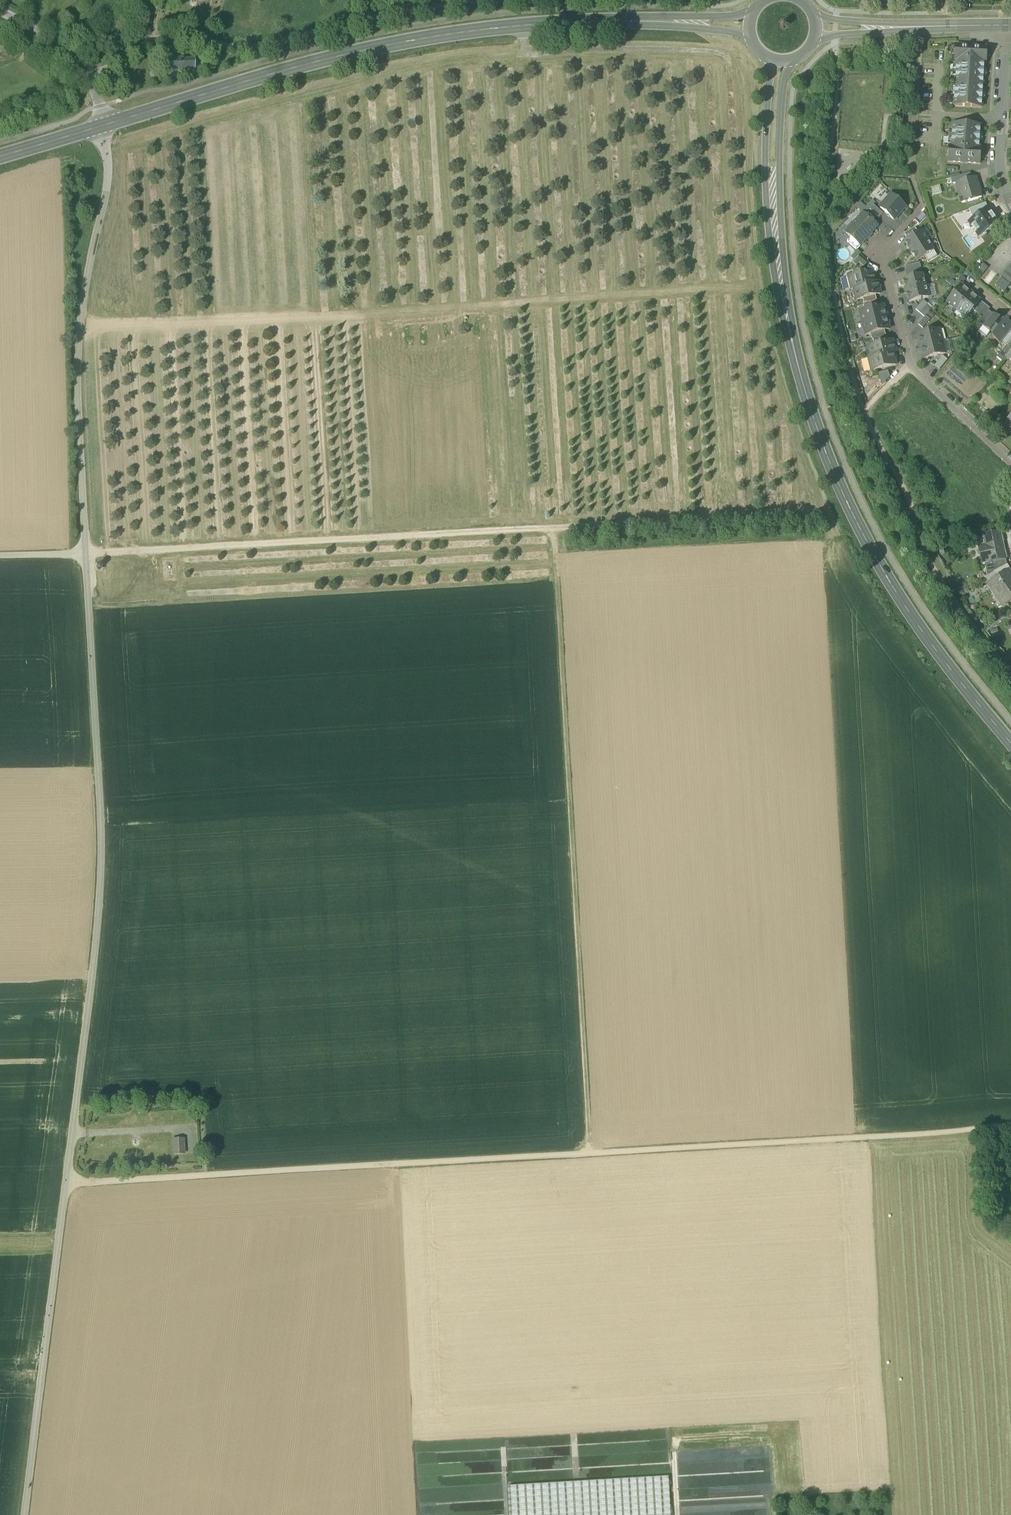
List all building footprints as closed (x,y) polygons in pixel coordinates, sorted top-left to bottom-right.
[(954,107),(981,109),(984,64),(986,64),(987,48),(955,46),(954,62),(956,62),(954,107)] [(169,60),(169,73),(183,73),(183,71),(184,71),(189,71),(195,71),(194,61),(189,61),(184,61),(183,61),(183,60),(169,60)] [(948,163),(980,165),(981,149),(979,149),(980,127),(952,125),(951,147),(949,147),(948,163)] [(960,177),(961,183),(971,180),(970,174),(960,177)] [(956,184),(962,204),(982,198),(976,179),(971,180),(961,183),(956,184)] [(938,186),(929,189),(931,195),(940,193),(938,186)] [(880,209),(893,220),(905,207),(892,195),(880,209)] [(863,214),(870,220),(875,215),(870,211),(861,203),(856,208),(863,214)] [(969,211),(973,221),(988,210),(986,204),(969,211)] [(875,215),(879,218),(883,214),(874,206),(870,211),(875,215)] [(988,210),(973,221),(968,224),(979,238),(999,225),(988,210)] [(851,238),(860,246),(877,227),(870,220),(863,214),(846,234),(851,238)] [(905,235),(908,240),(918,233),(915,228),(905,235)] [(904,242),(911,252),(928,241),(921,231),(918,233),(908,240),(904,242)] [(847,243),(856,251),(860,246),(851,238),(847,243)] [(917,262),(925,257),(928,262),(937,257),(934,252),(934,251),(928,241),(911,252),(917,262)] [(859,265),(864,269),(867,264),(859,257),(852,264),(856,268),(859,265)] [(906,267),(907,273),(921,269),(920,264),(906,267)] [(975,274),(983,279),(990,270),(983,264),(975,274)] [(990,270),(984,280),(989,284),(995,273),(990,270)] [(851,290),(854,289),(875,284),(872,272),(848,278),(851,290)] [(1010,284),(1010,280),(1004,274),(1000,279),(1001,280),(1009,286),(1010,284)] [(903,280),(906,292),(926,287),(923,275),(903,280)] [(997,285),(1005,291),(1009,286),(1001,280),(997,285)] [(878,283),(875,284),(854,289),(857,301),(863,299),(875,296),(881,295),(878,283)] [(947,303),(957,311),(971,294),(961,286),(947,303)] [(929,298),(926,287),(906,292),(909,303),(929,298)] [(981,302),(971,294),(957,311),(966,319),(973,311),(981,302)] [(863,299),(864,305),(877,302),(875,296),(863,299)] [(916,310),(920,314),(928,305),(923,301),(916,310)] [(878,308),(877,302),(864,305),(863,305),(865,311),(878,308)] [(973,311),(978,315),(985,306),(981,302),(973,311)] [(920,314),(925,318),(926,317),(932,309),(928,305),(920,314)] [(860,312),(863,324),(887,318),(884,306),(878,308),(865,311),(860,312)] [(978,315),(982,319),(988,312),(990,310),(985,306),(978,315)] [(993,315),(988,312),(982,319),(978,324),(983,328),(984,327),(984,328),(988,323),(987,322),(989,321),(993,316),(993,315)] [(1000,346),(1001,345),(1002,344),(1001,343),(1010,331),(1010,325),(1006,321),(1003,325),(1000,322),(1001,321),(994,315),(993,315),(993,316),(989,321),(987,322),(988,323),(984,328),(984,327),(983,328),(990,334),(991,333),(995,336),(992,339),(1000,346)] [(918,325),(923,329),(930,321),(926,317),(925,318),(919,324),(918,325)] [(890,330),(887,318),(863,324),(866,336),(871,335),(884,331),(890,330)] [(917,335),(921,348),(942,342),(939,330),(917,335)] [(872,341),(873,340),(886,337),(884,331),(871,335),(872,341)] [(1006,347),(1007,348),(1010,344),(1010,343),(1010,331),(1001,343),(1002,344),(1006,347)] [(887,343),(886,337),(873,340),(874,346),(887,343)] [(869,348),(871,359),(893,354),(896,354),(892,342),(887,343),(874,346),(869,348)] [(945,354),(942,342),(921,348),(924,360),(945,354)] [(1010,344),(1007,348),(1006,347),(1001,354),(1007,359),(1010,355),(1010,345),(1010,344)] [(896,366),(893,354),(871,359),(869,360),(872,372),(896,366)] [(935,367),(939,371),(947,361),(943,357),(935,367)] [(879,375),(882,387),(890,378),(889,373),(879,375)] [(980,553),(982,565),(984,565),(1006,560),(1000,534),(983,537),(986,552),(980,553)] [(987,577),(993,573),(1007,566),(1006,560),(984,565),(987,577)] [(1007,566),(993,573),(997,580),(1008,573),(1010,577),(1010,572),(1007,566)] [(984,578),(989,585),(997,580),(993,573),(987,577),(984,578)] [(1003,607),(1010,602),(1010,577),(1008,573),(997,580),(989,585),(994,594),(997,592),(1005,605),(1003,606),(1003,607)] [(994,594),(1003,606),(1005,605),(997,592),(994,594)] [(1007,634),(1002,639),(1010,649),(1010,637),(1007,634)] [(172,1140),(173,1155),(183,1154),(183,1139),(172,1140)] [(669,1477),(508,1487),(510,1514),(671,1514),(669,1477)] [(437,1500),(450,1500),(450,1490),(437,1490),(437,1500)]
